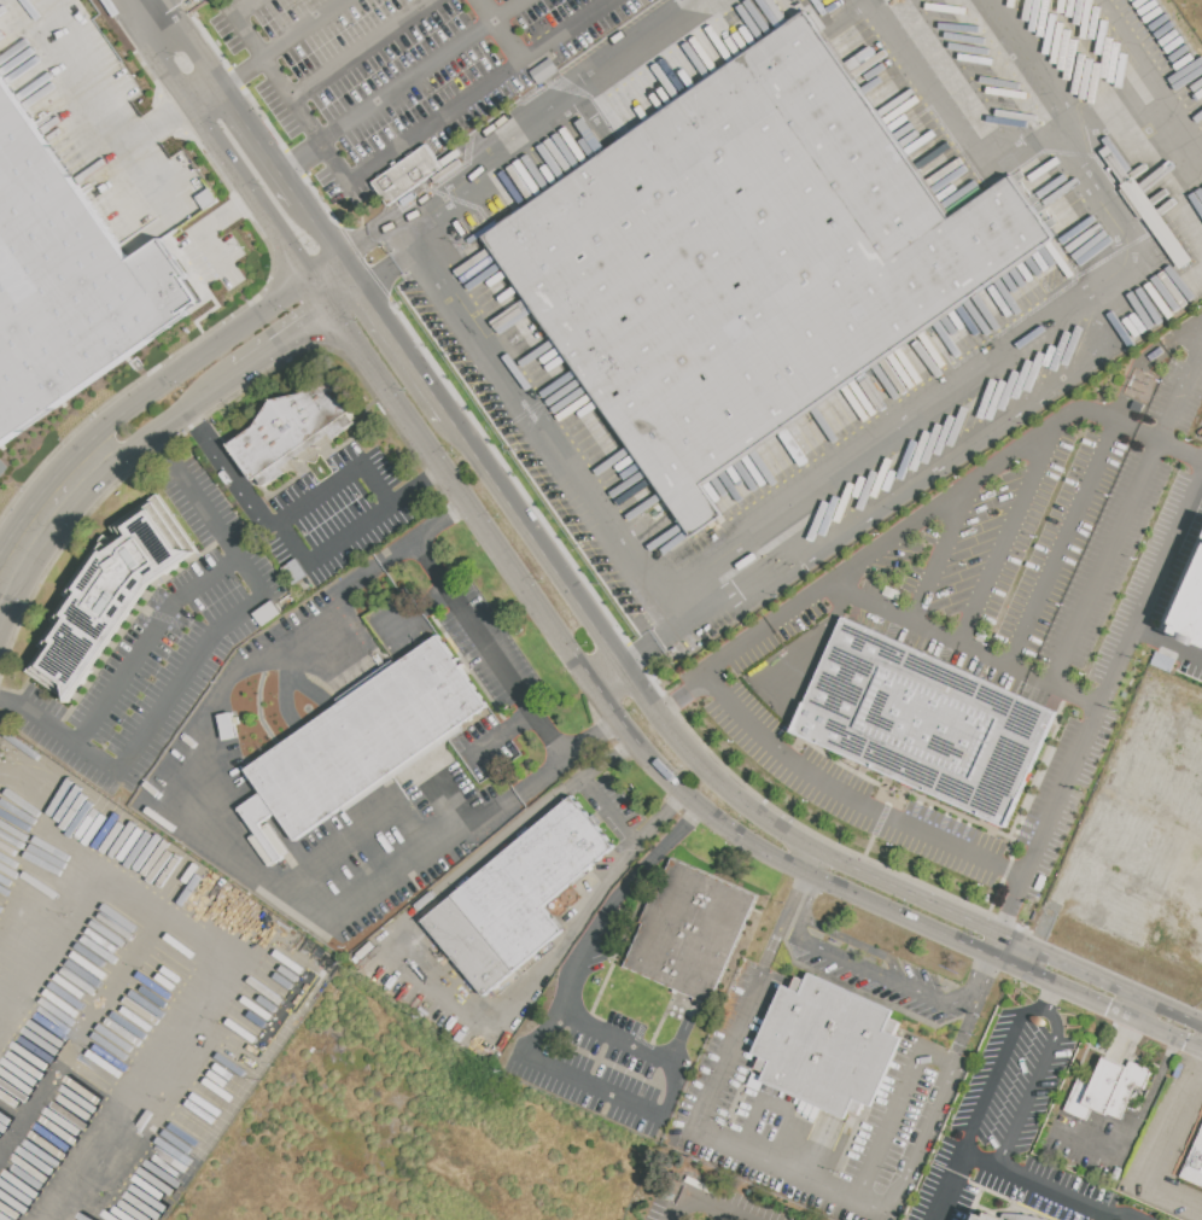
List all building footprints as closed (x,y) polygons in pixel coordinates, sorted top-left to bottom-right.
[(480,241),(629,136),(803,14),(947,221),(1009,179),(1051,240),(700,486),(720,516),(689,537),(480,241)] [(215,296),(169,229),(129,258),(0,73),(0,446),(215,296)] [(390,205),(374,182),(427,145),(443,168),(390,205)] [(257,492),(299,463),(323,446),(354,426),(334,395),(316,407),(275,415),(269,425),(256,444),(233,459),(257,492)] [(158,497),(198,555),(146,589),(74,704),(29,676),(24,673),(103,537),(109,543),(115,537),(110,529),(158,497)] [(1173,624),(1201,557),(1201,644),(1198,642),(1197,646),(1183,638),(1184,636),(1172,631),(1174,624),(1173,624)] [(846,620),(795,732),(1005,827),(1056,714),(846,620)] [(443,636),(249,771),(266,795),(243,811),(279,864),(286,859),(263,828),(278,817),(298,846),(494,710),(443,636)] [(422,921),(486,997),(564,933),(545,910),(619,850),(573,794),(422,921)] [(671,859),(760,898),(713,1006),(700,1000),(678,991),(624,968),(648,912),(671,859)] [(819,976),(816,982),(809,979),(803,991),(792,986),(760,1055),(769,1058),(764,1070),(771,1074),(768,1082),(851,1119),(854,1111),(862,1115),(867,1104),(877,1109),(908,1041),(898,1037),(903,1025),(895,1021),(899,1011),(819,976)] [(1066,1110),(1087,1120),(1092,1110),(1108,1116),(1109,1114),(1121,1119),(1136,1085),(1145,1090),(1154,1072),(1132,1061),(1128,1069),(1104,1058),(1093,1084),(1080,1078),(1066,1110)] [(1171,1175),(1201,1103),(1201,1189),(1171,1175)] [(985,1212),(1004,1219),(981,1219),(985,1212)]
